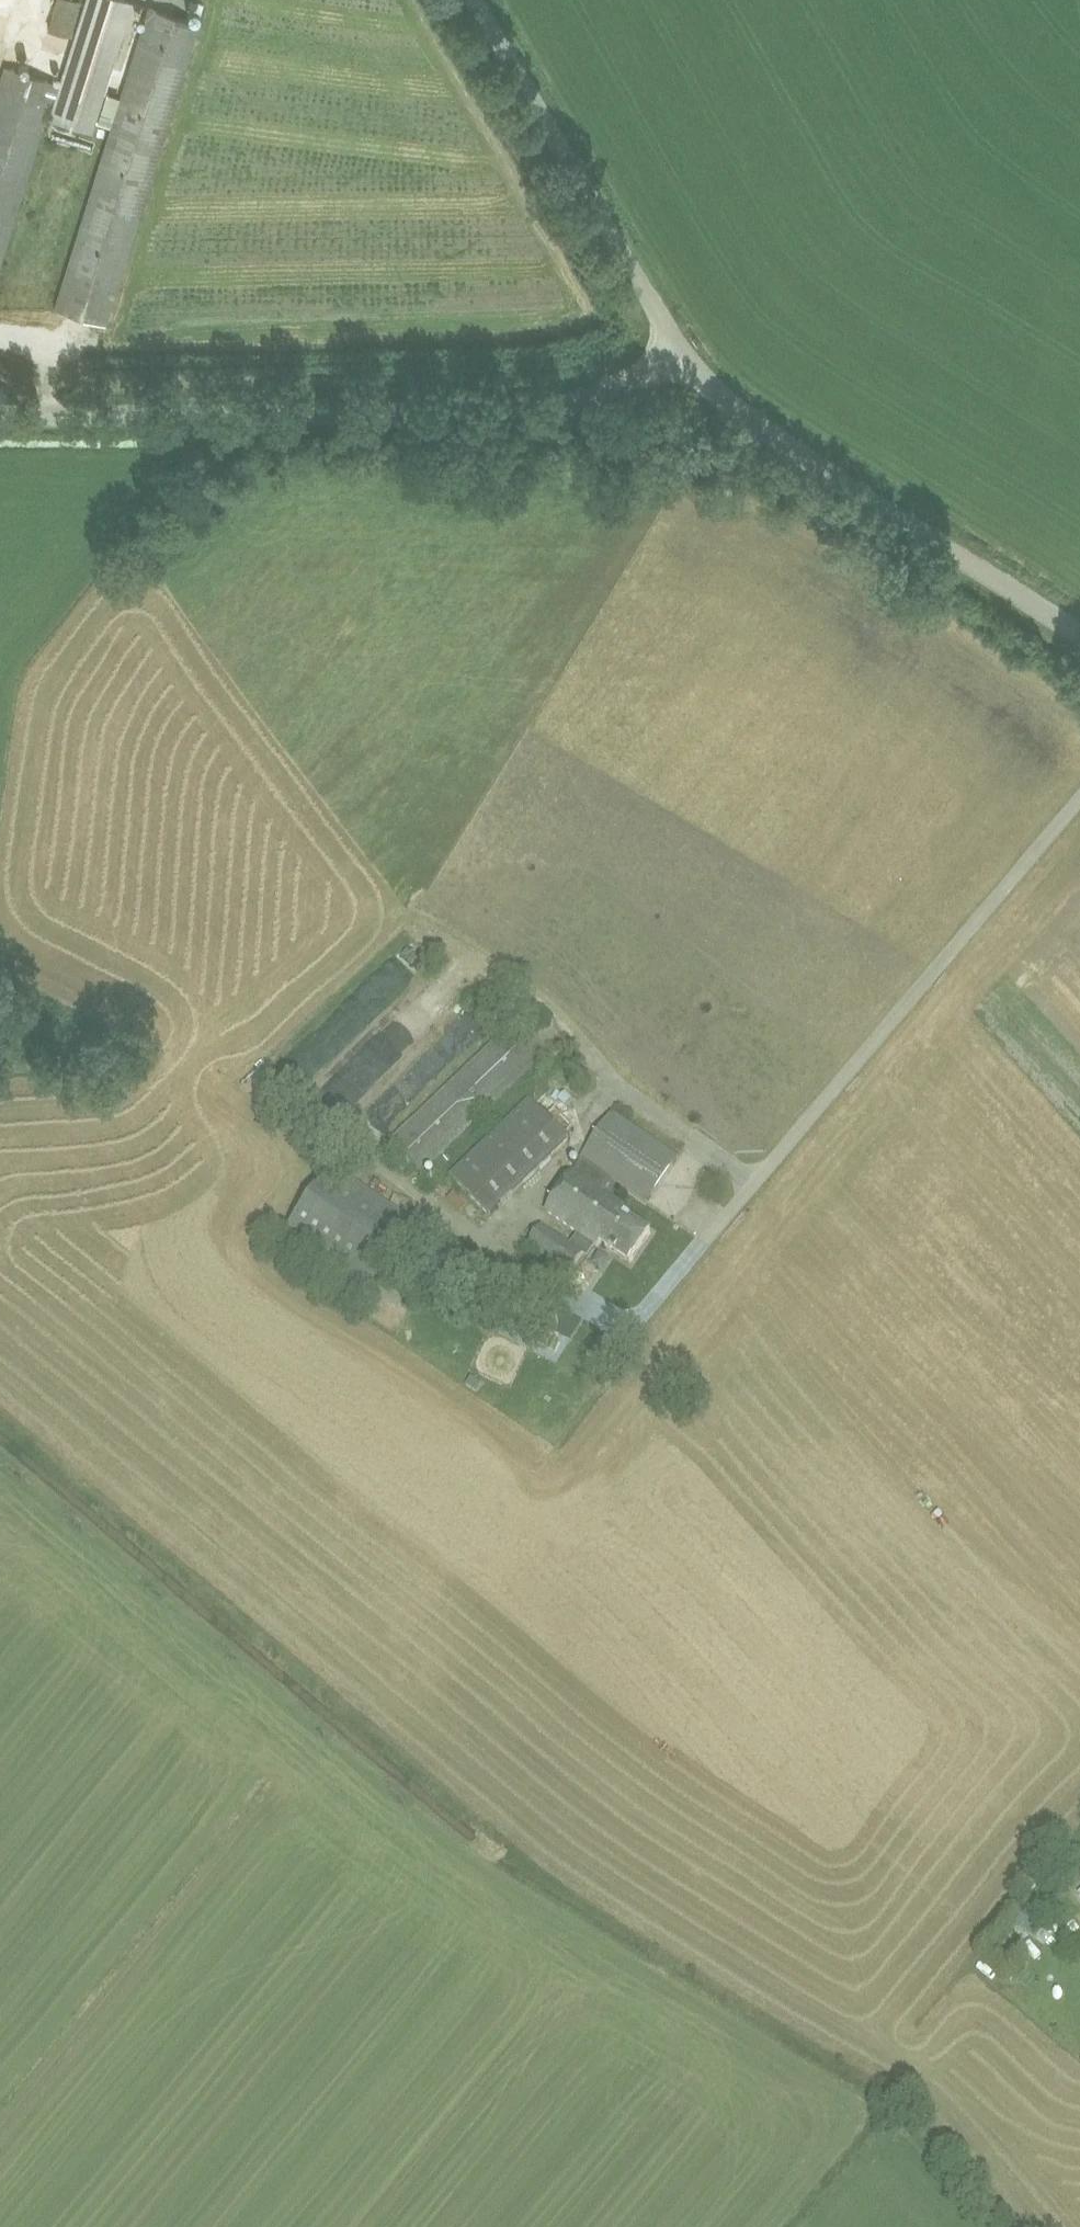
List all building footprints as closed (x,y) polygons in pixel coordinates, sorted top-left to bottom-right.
[(80,1),(75,0),(55,0),(47,30),(71,36),(80,1)] [(122,0),(88,0),(48,120),(93,135),(136,5),(122,0)] [(150,10),(55,309),(107,324),(202,25),(150,10)] [(0,82),(0,272),(59,84),(5,67),(0,82)] [(554,1057),(570,1043),(534,1004),(388,1137),(421,1173),(549,1051),(554,1057)] [(329,1069),(367,1033),(348,1013),(310,1048),(329,1069)] [(335,1090),(354,1110),(396,1070),(385,1058),(386,1057),(395,1067),(404,1058),(387,1040),(335,1090)] [(489,1217),(568,1140),(529,1100),(450,1176),(489,1217)] [(582,1158),(575,1170),(603,1191),(612,1178),(648,1203),(679,1157),(613,1113),(582,1158)] [(408,1225),(326,1161),(277,1224),(359,1288),(408,1225)] [(649,1231),(620,1211),(623,1206),(603,1191),(575,1170),(545,1209),(579,1233),(569,1242),(542,1225),(527,1246),(570,1276),(585,1258),(587,1259),(597,1246),(600,1242),(628,1261),(649,1231)] [(544,1348),(561,1306),(535,1294),(512,1284),(502,1306),(517,1312),(510,1333),(544,1348)]
